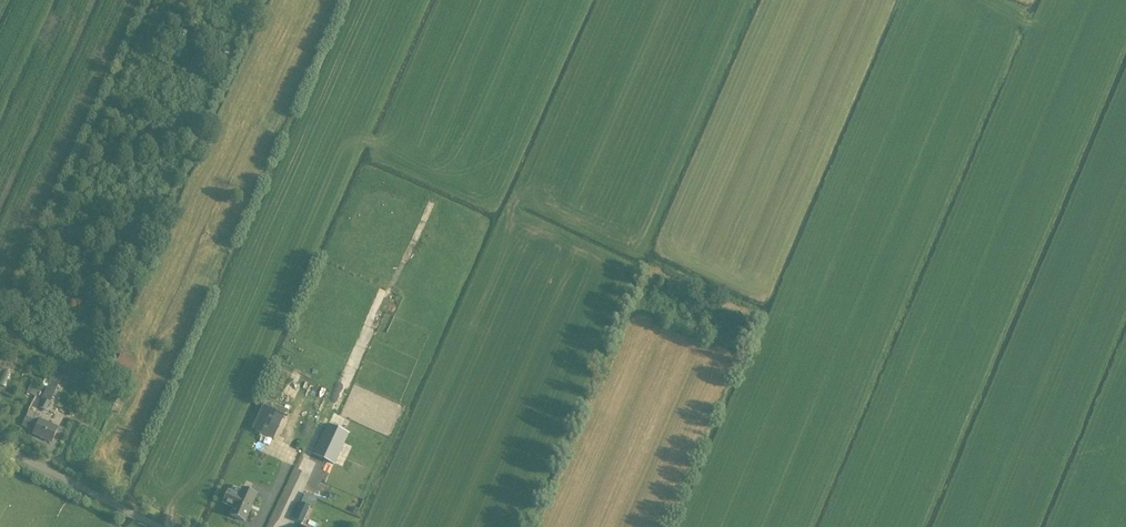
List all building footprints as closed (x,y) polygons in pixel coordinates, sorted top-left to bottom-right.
[(195,28),(191,37),(202,41),(204,36),(199,34),(201,30),(195,28)] [(176,43),(171,55),(179,58),(184,47),(176,43)] [(135,361),(121,355),(117,364),(131,370),(135,361)] [(71,373),(77,376),(81,369),(76,366),(71,373)] [(45,399),(41,407),(47,410),(62,376),(54,372),(43,398),(45,399)] [(281,413),(283,408),(265,401),(263,405),(281,413)] [(52,443),(58,428),(40,420),(41,418),(28,412),(26,418),(22,426),(34,431),(33,434),(52,443)] [(328,425),(314,455),(331,462),(334,464),(348,434),(336,428),(328,425)] [(229,492),(223,504),(234,509),(231,516),(245,522),(257,495),(242,489),(239,496),(229,492)] [(303,523),(310,508),(301,504),(295,520),(303,523)]
